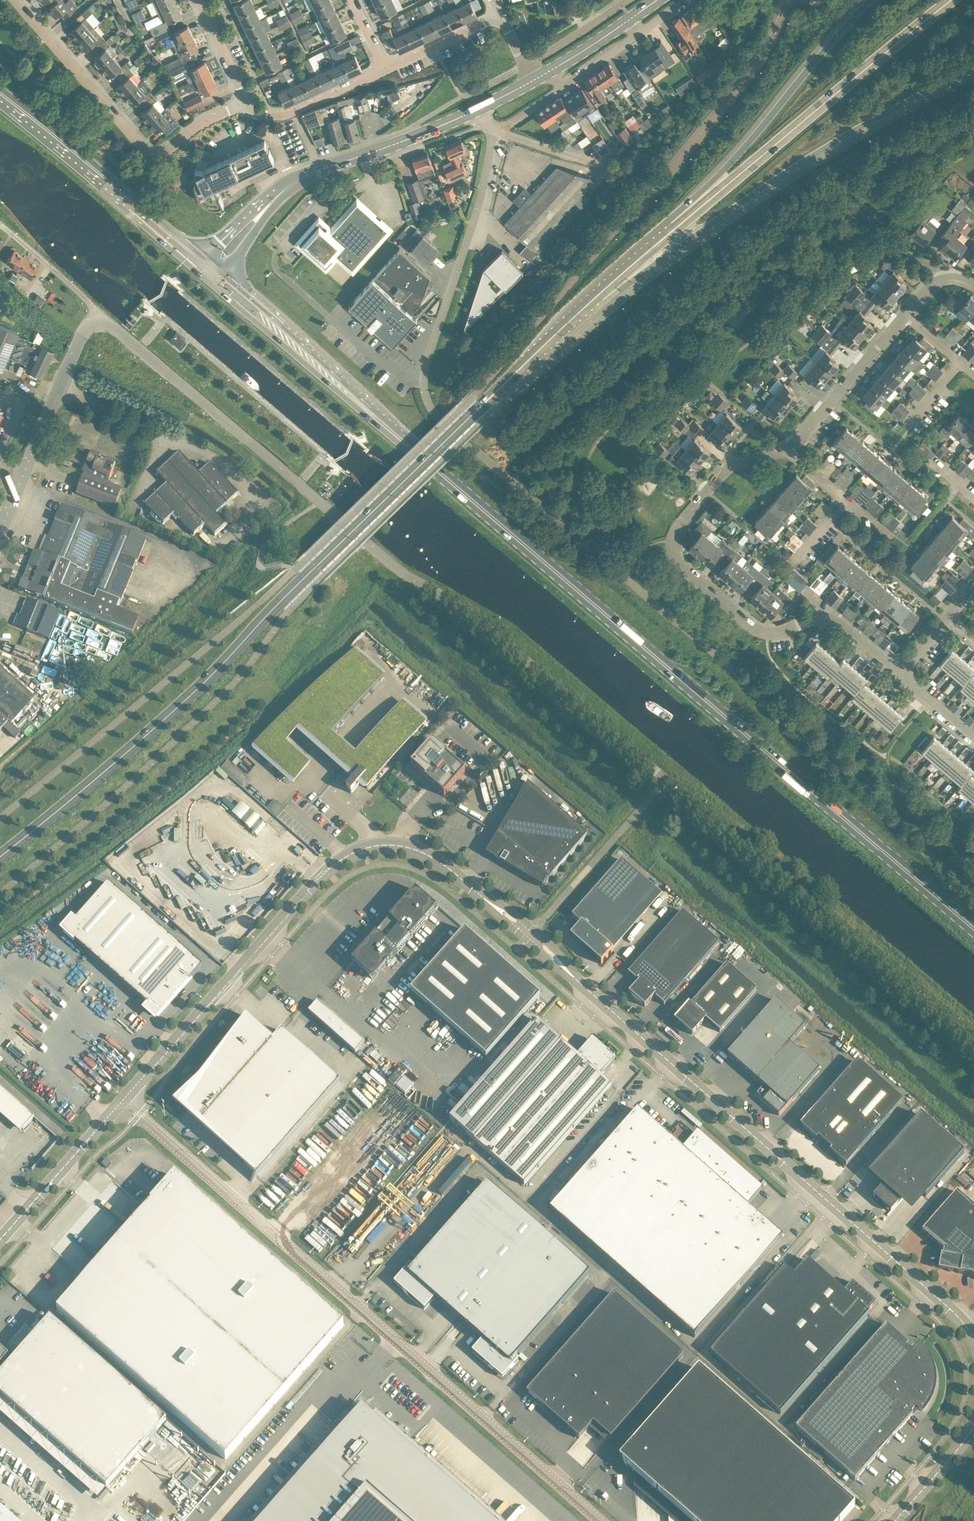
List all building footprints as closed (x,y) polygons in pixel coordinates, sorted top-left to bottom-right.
[(78,6),(73,0),(57,0),(55,2),(48,8),(56,17),(63,11),(66,15),(64,16),(65,17),(78,6)] [(140,5),(138,0),(126,0),(130,9),(140,5)] [(177,3),(176,0),(154,0),(153,1),(158,12),(177,3)] [(255,8),(251,0),(241,0),(235,3),(240,15),(255,8)] [(336,11),(331,0),(329,0),(315,7),(320,18),(336,11)] [(391,12),(397,10),(392,0),(387,0),(377,5),(382,17),(391,12)] [(428,11),(434,9),(430,0),(429,0),(424,2),(428,11)] [(477,15),(470,0),(463,3),(462,0),(455,0),(458,6),(465,20),(477,15)] [(546,2),(547,1),(548,9),(548,10),(562,7),(562,6),(561,7),(560,0),(545,0),(546,2)] [(157,11),(153,1),(148,3),(152,13),(157,11)] [(426,39),(427,39),(439,33),(432,18),(428,11),(424,2),(419,5),(426,21),(419,25),(426,39)] [(169,21),(175,18),(177,17),(183,14),(177,3),(158,12),(161,19),(166,16),(169,21)] [(698,11),(694,5),(682,13),(687,20),(685,22),(694,36),(715,22),(708,12),(705,14),(701,9),(698,11)] [(94,26),(86,17),(93,11),(88,6),(70,23),(73,21),(76,25),(69,32),(77,41),(94,26)] [(114,16),(120,12),(118,6),(112,11),(114,16)] [(452,27),(453,26),(465,20),(458,6),(445,12),(452,27)] [(246,26),(260,19),(255,8),(240,15),(246,26)] [(292,17),(303,12),(301,8),(290,13),(292,17)] [(137,22),(146,18),(142,9),(132,13),(137,22)] [(325,30),(341,22),(336,11),(320,18),(325,30)] [(303,12),(292,17),(295,23),(305,18),(303,12)] [(398,15),(393,17),(397,26),(402,24),(408,21),(403,12),(398,15)] [(439,33),(451,27),(452,27),(445,12),(432,18),(439,33)] [(279,24),(289,19),(287,14),(276,19),(279,24)] [(688,28),(679,15),(670,22),(676,30),(680,36),(682,38),(675,42),(682,53),(689,49),(689,50),(698,44),(688,28)] [(251,37),(266,30),(260,19),(246,26),(251,37)] [(289,19),(279,24),(281,29),(292,24),(289,19)] [(153,35),(169,28),(166,21),(150,28),(153,35)] [(331,41),(338,38),(347,34),(341,22),(325,30),(331,41)] [(174,45),(193,36),(188,25),(175,31),(177,36),(171,39),(174,45)] [(419,25),(411,28),(406,31),(412,45),(426,39),(419,25)] [(102,35),(94,26),(77,41),(85,50),(92,44),(96,48),(106,40),(102,35)] [(156,41),(173,34),(170,27),(169,28),(153,35),(144,39),(145,42),(155,38),(156,41)] [(401,51),(412,45),(406,31),(400,33),(394,36),(390,28),(382,31),(389,46),(396,42),(401,51)] [(256,49),(271,41),(266,30),(251,37),(256,49)] [(303,40),(314,35),(311,30),(301,35),(303,40)] [(314,35),(303,40),(305,45),(316,40),(314,35)] [(169,70),(187,61),(184,55),(186,54),(186,53),(198,47),(193,36),(174,45),(180,57),(164,64),(165,65),(167,67),(169,69),(169,70)] [(290,46),(300,41),(298,37),(287,42),(290,46)] [(335,44),(340,53),(343,61),(350,75),(362,69),(355,55),(348,58),(345,51),(353,47),(349,38),(335,44)] [(118,53),(110,44),(106,40),(96,48),(100,53),(93,59),(100,68),(114,57),(118,53)] [(675,60),(667,48),(661,40),(651,47),(653,49),(641,56),(645,62),(642,64),(650,76),(675,60)] [(262,60),(277,53),(271,41),(256,49),(262,60)] [(300,41),(290,46),(292,52),(303,47),(300,41)] [(339,63),(343,61),(340,53),(335,44),(322,51),(323,53),(327,61),(330,60),(327,54),(330,53),(332,57),(335,55),(339,63)] [(267,71),(276,67),(282,64),(277,53),(262,60),(267,71)] [(319,63),(316,56),(315,54),(309,57),(317,73),(324,87),(337,81),(330,67),(322,71),(319,63)] [(130,59),(126,63),(126,62),(122,66),(114,57),(100,68),(108,77),(116,71),(120,75),(130,67),(129,66),(133,63),(130,59)] [(324,87),(317,73),(309,57),(304,59),(308,68),(309,68),(312,75),(304,79),(311,94),(324,87)] [(191,81),(210,72),(205,61),(192,67),(192,66),(190,67),(187,61),(169,70),(173,78),(182,74),(183,77),(188,74),(191,81)] [(337,81),(338,81),(350,75),(343,61),(339,63),(330,67),(337,81)] [(134,72),(134,71),(138,68),(134,63),(130,67),(120,75),(124,80),(116,87),(124,96),(138,84),(130,75),(134,72)] [(624,85),(615,71),(609,63),(602,68),(616,90),(618,93),(624,89),(622,86),(624,85)] [(635,64),(633,65),(631,63),(625,67),(627,69),(625,70),(629,76),(624,80),(642,106),(647,103),(643,98),(645,97),(642,91),(652,84),(642,69),(639,71),(635,64)] [(719,80),(714,72),(711,66),(695,75),(704,89),(719,80)] [(283,69),(287,78),(293,76),(288,67),(283,69)] [(613,92),(616,90),(602,68),(592,75),(605,94),(612,90),(613,92)] [(282,81),(287,78),(283,69),(278,72),(282,81)] [(196,90),(201,87),(205,94),(218,88),(210,72),(191,81),(186,83),(189,91),(195,88),(196,90)] [(602,96),(605,94),(592,75),(584,80),(588,86),(585,88),(594,102),(598,100),(603,96),(602,96)] [(691,87),(696,84),(692,77),(687,81),(691,87)] [(298,100),(310,94),(311,94),(304,79),(291,85),(298,100)] [(150,90),(142,81),(138,84),(124,96),(132,105),(140,98),(143,103),(153,94),(150,90)] [(286,105),(298,100),(291,85),(279,91),(286,105)] [(400,97),(397,87),(389,90),(389,91),(386,92),(388,97),(391,96),(392,100),(400,97)] [(582,87),(573,93),(589,116),(592,113),(588,108),(593,104),(582,87)] [(366,92),(355,96),(359,111),(371,108),(366,92)] [(573,93),(565,99),(576,116),(582,112),(585,118),(589,116),(573,93)] [(165,108),(158,99),(153,94),(143,103),(148,108),(140,114),(148,123),(165,108)] [(188,109),(199,104),(204,102),(200,94),(184,102),(188,109)] [(569,109),(566,104),(560,96),(551,102),(556,110),(557,109),(561,114),(560,115),(568,126),(577,121),(569,109)] [(576,138),(568,126),(560,115),(561,114),(557,109),(556,110),(551,102),(536,112),(545,125),(556,118),(563,129),(561,130),(565,137),(560,141),(569,144),(576,138)] [(326,105),(316,108),(320,124),(327,122),(333,143),(345,139),(339,118),(330,120),(326,105)] [(345,105),(344,105),(337,107),(342,122),(343,122),(348,139),(360,135),(355,118),(350,119),(345,105)] [(168,135),(181,124),(166,107),(166,108),(165,108),(148,123),(156,132),(163,126),(167,130),(165,132),(168,135)] [(188,111),(183,114),(186,119),(191,116),(188,111)] [(647,134),(639,123),(633,114),(625,120),(632,132),(640,144),(650,138),(647,134)] [(660,119),(657,115),(654,114),(650,117),(654,123),(660,119)] [(653,125),(648,117),(644,120),(639,123),(647,134),(655,128),(653,125)] [(624,146),(634,140),(626,126),(615,133),(624,146)] [(466,151),(461,141),(460,138),(446,145),(454,164),(445,168),(450,180),(467,173),(461,161),(458,154),(466,151)] [(611,149),(603,138),(593,145),(603,154),(611,149)] [(223,204),(224,204),(220,194),(219,195),(216,187),(274,160),(269,149),(270,149),(268,144),(267,144),(265,140),(206,168),(207,170),(205,170),(195,168),(195,169),(194,171),(194,172),(194,173),(193,175),(193,177),(193,179),(193,181),(193,182),(193,184),(194,185),(194,187),(195,189),(196,190),(197,192),(198,194),(199,195),(200,196),(201,198),(203,199),(204,200),(205,201),(207,202),(208,202),(210,203),(212,204),(214,204),(215,204),(217,204),(218,204),(221,204),(223,204)] [(435,173),(435,172),(428,152),(412,158),(420,179),(435,173)] [(565,224),(559,218),(595,178),(557,166),(531,193),(526,188),(523,189),(515,198),(515,201),(520,205),(504,223),(537,253),(565,224)] [(415,200),(423,197),(417,179),(409,182),(415,200)] [(452,189),(445,191),(449,201),(456,199),(452,189)] [(961,197),(955,204),(962,209),(965,205),(967,203),(965,201),(963,199),(961,197)] [(301,239),(302,247),(305,246),(305,250),(324,267),(328,267),(337,256),(353,271),(390,229),(358,199),(331,229),(321,220),(317,220),(304,235),(304,239),(301,239)] [(413,213),(419,211),(420,211),(420,210),(422,209),(420,201),(417,202),(417,201),(410,204),(413,213)] [(944,222),(937,230),(941,234),(941,235),(946,239),(941,245),(955,257),(962,249),(966,244),(956,235),(962,227),(968,220),(965,218),(972,210),(965,205),(962,209),(953,219),(948,225),(944,222)] [(941,222),(933,215),(923,207),(915,217),(920,221),(911,232),(923,242),(941,222)] [(408,222),(413,220),(410,211),(405,213),(408,222)] [(417,228),(405,241),(412,247),(429,262),(436,253),(435,252),(438,248),(431,242),(424,235),(417,228)] [(407,232),(404,229),(399,235),(401,237),(407,232)] [(417,318),(412,313),(413,313),(412,313),(420,303),(430,274),(430,273),(400,246),(399,247),(400,248),(349,306),(368,323),(367,324),(373,329),(374,328),(393,345),(417,318)] [(18,269),(26,257),(14,249),(6,261),(18,269)] [(470,324),(524,270),(502,249),(485,267),(474,298),(466,322),(467,322),(469,324),(470,324)] [(890,259),(878,255),(876,262),(888,267),(890,259)] [(26,257),(18,269),(31,278),(39,266),(26,257)] [(836,277),(841,282),(846,277),(843,275),(846,271),(843,268),(836,277)] [(883,282),(898,295),(906,285),(901,280),(903,278),(893,269),(883,282)] [(8,277),(15,281),(19,276),(12,271),(8,277)] [(898,295),(883,282),(878,277),(869,287),(874,292),(871,295),(881,304),(883,302),(888,306),(898,295)] [(852,290),(862,299),(868,293),(857,284),(852,290)] [(857,305),(862,299),(852,290),(847,296),(857,305)] [(961,295),(953,303),(959,308),(969,316),(973,311),(973,297),(971,295),(967,299),(961,295)] [(870,318),(862,311),(860,309),(853,317),(852,316),(851,316),(849,317),(849,318),(849,320),(850,321),(849,322),(864,335),(873,324),(868,320),(870,318)] [(864,335),(849,322),(842,316),(837,322),(837,323),(831,330),(822,323),(817,329),(837,347),(843,340),(848,344),(849,341),(854,346),(864,335)] [(0,324),(0,369),(1,369),(7,356),(29,365),(27,369),(33,371),(42,376),(54,350),(39,343),(39,344),(17,334),(18,332),(0,324)] [(949,340),(957,330),(953,326),(944,336),(949,340)] [(954,344),(962,335),(965,332),(961,328),(958,331),(957,330),(949,340),(954,344)] [(830,374),(839,364),(834,360),(836,357),(831,354),(837,347),(817,329),(811,335),(822,344),(821,345),(826,349),(815,362),(830,374)] [(184,340),(186,338),(177,330),(169,339),(173,343),(174,342),(181,348),(187,342),(184,340)] [(930,351),(935,346),(923,336),(919,341),(914,336),(911,334),(906,340),(908,342),(906,346),(919,358),(927,349),(930,351)] [(973,350),(973,337),(970,342),(972,343),(964,353),(969,357),(973,350)] [(923,360),(919,358),(906,346),(897,356),(910,367),(916,372),(924,362),(923,360)] [(902,377),(910,367),(897,356),(889,366),(902,377)] [(786,371),(784,369),(776,362),(770,358),(765,364),(781,377),(786,371)] [(815,362),(804,375),(814,383),(816,381),(821,385),(830,374),(815,362)] [(943,370),(941,368),(934,362),(930,367),(939,375),(943,370)] [(784,369),(786,371),(794,378),(799,372),(789,363),(784,369)] [(898,382),(902,377),(889,366),(880,375),(894,387),(899,391),(902,387),(898,382)] [(935,380),(939,375),(930,367),(926,372),(935,380)] [(885,396),(894,387),(880,375),(872,385),(885,396)] [(927,390),(917,382),(911,378),(908,381),(913,386),(923,395),(927,390)] [(794,390),(787,384),(785,382),(773,395),(789,408),(798,397),(793,393),(794,390)] [(873,411),(885,396),(872,385),(863,395),(868,399),(864,404),(873,411)] [(919,400),(923,395),(913,386),(909,391),(919,400)] [(751,400),(747,396),(742,402),(762,419),(768,413),(772,416),(774,414),(779,418),(789,408),(773,395),(766,389),(762,395),(765,397),(758,404),(752,399),(751,400)] [(721,410),(729,401),(719,392),(711,401),(721,410)] [(910,409),(907,407),(901,401),(896,406),(906,414),(910,409)] [(901,420),(906,414),(896,406),(892,412),(901,420)] [(676,423),(680,418),(674,412),(668,419),(674,425),(676,423)] [(742,425),(734,419),(727,412),(718,423),(733,436),(742,425)] [(958,436),(969,422),(959,414),(949,426),(946,423),(940,430),(948,436),(952,431),(958,436)] [(681,418),(680,418),(676,423),(685,432),(690,426),(681,418)] [(690,426),(700,434),(705,428),(695,420),(690,426)] [(973,436),(973,426),(969,422),(958,436),(967,444),(973,436)] [(724,446),(733,436),(718,423),(709,434),(724,446)] [(842,449),(855,434),(847,427),(831,445),(835,449),(837,446),(842,449)] [(847,459),(863,441),(855,434),(842,449),(846,453),(843,456),(847,459)] [(967,444),(963,450),(966,452),(968,449),(971,450),(973,453),(973,436),(967,444)] [(710,450),(702,444),(695,437),(686,448),(701,461),(710,450)] [(858,463),(871,448),(863,441),(847,459),(851,462),(853,459),(858,463)] [(660,442),(655,448),(664,456),(670,450),(660,442)] [(940,456),(948,447),(943,443),(935,452),(940,456)] [(945,460),(953,451),(956,447),(951,443),(948,447),(940,456),(945,460)] [(692,472),(701,461),(686,448),(680,444),(668,458),(679,468),(683,464),(692,472)] [(930,457),(935,452),(925,444),(921,449),(930,457)] [(863,473),(879,454),(871,448),(858,463),(862,467),(859,470),(863,473)] [(948,458),(952,462),(959,453),(957,450),(955,453),(953,452),(948,458)] [(126,491),(123,490),(108,483),(116,462),(108,458),(106,463),(99,460),(101,455),(92,452),(86,467),(85,466),(82,473),(85,474),(77,493),(115,509),(115,508),(118,509),(126,491)] [(239,495),(216,471),(210,463),(199,473),(179,452),(157,473),(166,484),(144,504),(150,510),(147,513),(157,523),(160,524),(162,523),(164,525),(175,515),(194,536),(205,526),(215,536),(227,526),(217,515),(239,495)] [(874,477),(887,461),(879,454),(863,473),(867,476),(869,473),(874,477)] [(823,471),(831,461),(826,457),(818,467),(823,471)] [(959,473),(967,463),(963,459),(954,469),(959,473)] [(828,475),(836,466),(831,461),(823,471),(828,475)] [(879,487),(895,468),(887,461),(874,477),(878,481),(875,484),(879,487)] [(964,477),(971,469),(972,467),(967,463),(959,473),(964,477)] [(887,494),(903,475),(895,468),(879,487),(882,490),(887,494)] [(843,471),(837,478),(834,481),(839,485),(847,475),(843,471)] [(812,487),(816,482),(805,473),(802,477),(797,473),(790,481),(805,494),(809,490),(812,493),(815,489),(812,487)] [(844,489),(850,481),(852,479),(847,475),(839,485),(844,489)] [(895,501),(911,482),(903,475),(887,494),(891,497),(895,501)] [(802,499),(805,494),(790,481),(783,489),(802,505),(805,501),(802,499)] [(905,504),(919,488),(911,482),(895,501),(898,503),(901,500),(905,504)] [(855,498),(863,488),(859,485),(850,494),(855,498)] [(860,503),(866,495),(868,493),(863,488),(855,498),(860,503)] [(910,508),(908,511),(911,514),(914,511),(919,516),(929,505),(923,500),(927,495),(919,488),(905,504),(910,508)] [(799,509),(802,505),(783,489),(776,497),(792,510),(795,506),(799,509)] [(788,515),(792,510),(776,497),(769,505),(789,522),(791,519),(791,518),(788,515)] [(870,511),(879,502),(875,498),(866,508),(870,511)] [(832,508),(829,505),(822,500),(818,505),(827,513),(832,508)] [(876,516),(882,509),(884,506),(879,502),(870,511),(876,516)] [(146,540),(71,509),(62,505),(42,553),(35,550),(28,566),(34,568),(28,583),(22,581),(19,589),(28,593),(78,613),(111,627),(132,636),(143,609),(122,600),(146,540)] [(789,522),(769,505),(762,513),(778,526),(782,522),(785,525),(786,526),(789,522)] [(823,518),(827,513),(818,505),(813,510),(823,518)] [(887,526),(895,516),(890,512),(882,522),(887,526)] [(774,531),(778,526),(762,513),(755,522),(760,526),(755,531),(766,541),(771,535),(776,540),(780,536),(777,534),(774,531)] [(817,525),(810,518),(807,516),(803,520),(813,529),(817,525)] [(892,530),(896,525),(900,520),(895,516),(887,526),(892,530)] [(963,517),(959,522),(952,516),(946,524),(961,537),(965,533),(971,538),(973,535),(973,526),(963,517)] [(712,529),(710,527),(702,520),(689,536),(690,536),(694,531),(699,535),(690,545),(700,554),(712,540),(707,535),(712,529)] [(809,534),(813,529),(803,520),(799,526),(809,534)] [(957,542),(961,537),(946,524),(939,532),(958,548),(960,545),(957,542)] [(896,534),(900,529),(896,525),(892,530),(896,534)] [(804,541),(796,534),(793,532),(789,536),(800,545),(804,541)] [(954,552),(958,548),(939,532),(932,540),(948,553),(951,549),(954,552)] [(795,551),(800,545),(789,536),(784,542),(795,551)] [(728,543),(722,538),(717,544),(712,540),(700,554),(710,562),(719,552),(724,556),(737,541),(734,539),(731,542),(729,541),(728,543)] [(944,558),(948,553),(932,540),(925,548),(944,563),(946,560),(944,558)] [(742,555),(737,550),(739,549),(737,547),(740,544),(737,541),(724,556),(729,561),(720,571),(730,580),(743,565),(737,561),(742,555)] [(834,567),(847,552),(838,545),(828,556),(823,563),(826,566),(829,563),(834,567)] [(940,567),(944,563),(925,548),(918,556),(934,569),(937,565),(940,567)] [(828,556),(823,552),(817,558),(823,563),(828,556)] [(839,577),(855,559),(847,552),(834,567),(838,571),(835,574),(839,577)] [(930,574),(934,569),(918,556),(911,564),(915,567),(910,573),(922,583),(927,577),(930,580),(933,576),(930,574)] [(973,567),(966,560),(963,558),(959,563),(969,572),(973,567)] [(760,570),(753,564),(748,559),(743,565),(730,580),(740,588),(749,578),(754,582),(767,567),(764,565),(760,570)] [(849,581),(863,565),(855,559),(839,577),(842,580),(845,577),(849,581)] [(965,576),(969,572),(959,563),(955,568),(965,576)] [(855,591),(871,572),(863,565),(849,581),(854,585),(851,588),(855,591)] [(773,581),(766,575),(770,570),(767,567),(754,582),(760,587),(751,597),(761,606),(773,591),(768,587),(773,581)] [(808,581),(798,572),(793,577),(804,586),(808,581)] [(865,595),(879,579),(871,572),(855,591),(858,594),(861,591),(865,595)] [(814,589),(823,579),(818,575),(810,585),(814,589)] [(960,583),(952,576),(950,575),(946,579),(955,588),(960,583)] [(820,593),(828,583),(831,580),(826,576),(823,579),(814,589),(820,593)] [(871,604),(887,586),(879,579),(865,595),(870,598),(867,601),(871,604)] [(951,593),(955,588),(946,579),(941,585),(951,593)] [(793,598),(783,590),(778,585),(773,591),(761,606),(771,614),(775,609),(781,613),(793,598)] [(881,608),(895,593),(887,586),(871,604),(874,607),(877,604),(881,608)] [(830,602),(838,593),(834,589),(826,599),(830,602)] [(836,607),(842,599),(844,597),(838,593),(830,602),(836,607)] [(887,618),(903,599),(895,593),(881,608),(886,612),(883,615),(880,619),(884,622),(887,618)] [(937,604),(941,599),(934,593),(930,598),(937,604)] [(13,625),(49,640),(60,612),(27,599),(20,615),(18,614),(13,625)] [(897,622),(911,606),(903,599),(887,618),(890,621),(893,618),(897,622)] [(846,616),(854,606),(850,603),(842,612),(846,616)] [(852,620),(858,613),(860,611),(854,606),(846,616),(852,620)] [(902,626),(899,629),(903,632),(919,613),(911,606),(897,622),(902,626)] [(862,630),(870,620),(866,616),(858,626),(862,630)] [(870,631),(876,625),(870,620),(862,630),(868,634),(870,631)] [(878,643),(887,634),(882,630),(877,636),(874,640),(878,643)] [(824,640),(829,635),(825,632),(821,637),(824,640)] [(884,648),(887,645),(892,639),(887,634),(878,643),(884,648)] [(960,647),(964,642),(960,638),(956,644),(960,647)] [(832,647),(837,642),(833,639),(829,644),(832,647)] [(813,663),(825,649),(817,642),(804,656),(813,663)] [(840,654),(845,649),(841,645),(836,651),(840,654)] [(968,654),(972,648),(969,645),(964,651),(968,654)] [(29,661),(32,654),(33,653),(17,646),(13,655),(29,661)] [(851,657),(856,652),(852,648),(848,654),(851,657)] [(948,669),(960,655),(952,648),(940,663),(948,669)] [(820,670),(833,655),(825,649),(813,663),(820,670)] [(356,756),(333,736),(384,678),(356,653),(304,703),(303,703),(287,718),(320,747),(356,779),(346,789),(351,794),(360,783),(366,788),(424,723),(402,703),(356,756)] [(840,662),(833,655),(820,670),(828,677),(832,673),(831,672),(840,662)] [(859,664),(864,658),(860,655),(856,660),(859,664)] [(955,676),(968,662),(960,655),(948,669),(955,676)] [(839,679),(852,665),(844,658),(840,662),(831,672),(832,673),(839,679)] [(867,670),(868,669),(872,665),(868,662),(863,667),(867,670)] [(973,673),(973,671),(973,667),(968,662),(955,676),(963,683),(964,683),(973,672),(973,673)] [(847,686),(859,671),(852,665),(839,679),(847,686)] [(12,724),(18,718),(15,715),(32,695),(35,698),(36,698),(0,666),(0,713),(12,724)] [(864,682),(868,678),(859,671),(847,686),(855,692),(855,693),(864,682)] [(872,681),(876,675),(872,672),(868,678),(872,681)] [(973,673),(973,672),(964,683),(963,683),(960,687),(968,693),(973,686),(973,674),(973,673)] [(880,687),(884,682),(880,679),(876,684),(880,687)] [(812,692),(815,687),(818,685),(812,680),(808,684),(806,686),(812,692)] [(872,689),(864,682),(855,693),(855,692),(852,696),(860,703),(872,689)] [(887,694),(892,689),(888,686),(884,691),(887,694)] [(867,710),(880,695),(872,689),(860,703),(867,710)] [(895,701),(900,695),(896,692),(891,697),(895,701)] [(887,702),(880,695),(867,710),(869,711),(866,715),(872,720),(875,716),(887,702)] [(903,707),(907,702),(904,699),(899,704),(903,707)] [(895,709),(887,702),(875,716),(877,718),(873,722),(879,727),(883,723),(895,709)] [(954,710),(958,705),(954,702),(950,707),(954,710)] [(958,714),(959,713),(962,708),(958,705),(954,710),(958,714)] [(896,733),(905,724),(900,720),(903,716),(895,709),(883,723),(891,730),(892,729),(896,733)] [(12,724),(0,713),(0,732),(9,722),(12,725),(12,724)] [(973,718),(970,714),(965,720),(969,724),(973,718)] [(942,734),(947,729),(943,726),(938,731),(942,734)] [(950,741),(955,736),(951,733),(946,738),(950,741)] [(943,742),(939,739),(934,736),(931,740),(926,736),(918,745),(923,749),(922,750),(930,757),(943,742)] [(958,748),(962,742),(959,739),(954,745),(958,748)] [(950,749),(947,746),(943,742),(930,757),(938,763),(950,749)] [(432,744),(411,768),(444,797),(465,773),(432,744)] [(966,754),(970,749),(966,746),(962,751),(966,754)] [(958,756),(956,754),(950,749),(938,763),(946,770),(958,756)] [(966,762),(964,761),(958,756),(946,770),(954,777),(966,762)] [(228,761),(221,769),(243,787),(249,779),(228,761)] [(961,783),(962,784),(971,773),(973,769),(966,762),(954,777),(961,783)] [(973,785),(973,776),(971,773),(962,784),(961,783),(958,787),(966,794),(973,785)] [(507,844),(494,859),(542,888),(587,837),(528,784),(497,835),(507,844)] [(946,801),(950,796),(945,792),(941,797),(946,801)] [(274,801),(267,808),(269,810),(276,817),(285,808),(277,801),(276,803),(274,801)] [(240,802),(231,813),(257,835),(267,823),(240,802)] [(605,945),(654,889),(621,860),(572,916),(581,925),(582,926),(572,937),(598,958),(598,957),(603,961),(600,964),(601,965),(613,952),(605,945)] [(290,871),(282,880),(287,885),(296,875),(290,871)] [(109,884),(73,924),(73,925),(67,932),(67,933),(71,937),(71,938),(148,1006),(149,1005),(150,1006),(151,1007),(151,1009),(153,1013),(154,1015),(155,1015),(156,1015),(157,1015),(160,1014),(161,1014),(162,1013),(163,1011),(170,1004),(174,999),(177,1002),(178,1001),(175,998),(203,967),(109,884)] [(373,982),(382,971),(437,909),(416,890),(361,953),(352,963),(373,982)] [(172,929),(176,924),(154,904),(150,909),(172,929)] [(635,1002),(701,928),(683,912),(628,973),(638,982),(629,993),(630,994),(630,995),(630,996),(631,997),(632,999),(632,1000),(633,1001),(635,1002)] [(643,1006),(644,1006),(645,1007),(654,997),(664,1006),(719,944),(701,928),(635,1002),(635,1003),(636,1004),(638,1005),(639,1005),(640,1006),(641,1006),(643,1006)] [(540,997),(465,930),(411,991),(486,1058),(540,997)] [(690,1007),(676,1022),(682,1027),(681,1029),(684,1032),(686,1030),(692,1035),(705,1020),(720,1033),(756,991),(727,965),(690,1007)] [(757,1094),(760,1097),(780,1115),(835,1053),(775,1001),(727,1055),(763,1087),(757,1094)] [(309,1012),(318,1002),(308,1012),(355,1053),(364,1043),(326,1009),(317,1019),(309,1012)] [(282,1031),(274,1041),(246,1016),(245,1018),(245,1019),(202,1086),(198,1080),(173,1104),(178,1108),(185,1098),(195,1097),(189,1106),(244,1163),(245,1163),(256,1175),(250,1182),(251,1183),(340,1083),(282,1031)] [(524,1186),(612,1086),(600,1077),(606,1071),(605,1071),(614,1061),(609,1057),(610,1056),(605,1052),(605,1053),(592,1042),(584,1051),(583,1050),(578,1057),(537,1021),(450,1120),(475,1142),(524,1186)] [(887,1113),(900,1098),(861,1064),(848,1079),(844,1076),(800,1126),(816,1140),(818,1138),(832,1150),(830,1152),(846,1166),(890,1116),(887,1113)] [(20,1133),(34,1118),(0,1087),(0,1115),(20,1133)] [(638,1111),(550,1210),(695,1338),(782,1238),(746,1206),(760,1191),(750,1183),(748,1183),(747,1183),(742,1178),(742,1175),(696,1135),(683,1150),(638,1111)] [(964,1154),(920,1115),(870,1173),(884,1185),(873,1197),(874,1198),(875,1196),(892,1211),(890,1212),(891,1213),(908,1194),(905,1192),(911,1185),(925,1197),(964,1154)] [(226,1460),(344,1325),(175,1177),(57,1311),(226,1460)] [(394,1283),(400,1288),(424,1310),(435,1298),(459,1319),(538,1228),(487,1183),(413,1268),(410,1265),(394,1283)] [(922,1232),(944,1251),(943,1255),(941,1255),(938,1270),(961,1274),(961,1272),(971,1274),(973,1277),(973,1207),(957,1192),(922,1232)] [(502,1379),(505,1376),(519,1360),(516,1358),(590,1274),(538,1228),(459,1319),(483,1340),(472,1352),(502,1379)] [(785,1268),(710,1353),(720,1361),(781,1415),(869,1315),(867,1313),(876,1303),(852,1283),(844,1293),(808,1261),(794,1277),(785,1268)] [(684,1356),(614,1294),(527,1393),(579,1439),(593,1423),(611,1439),(684,1356)] [(107,1489),(167,1421),(50,1319),(11,1364),(7,1361),(9,1358),(0,1350),(0,1414),(98,1500),(107,1489)] [(920,1348),(918,1347),(914,1352),(907,1346),(908,1345),(886,1325),(796,1428),(855,1480),(913,1415),(911,1414),(917,1407),(922,1411),(924,1410),(925,1408),(926,1406),(927,1405),(928,1403),(929,1401),(930,1399),(931,1397),(932,1395),(932,1394),(932,1392),(933,1390),(933,1389),(933,1387),(934,1384),(934,1383),(934,1382),(934,1379),(934,1377),(933,1375),(933,1373),(933,1372),(932,1369),(932,1368),(931,1367),(930,1364),(929,1361),(927,1358),(926,1355),(924,1354),(923,1352),(922,1351),(921,1350),(920,1348)] [(699,1369),(619,1459),(633,1472),(635,1487),(673,1520),(842,1520),(855,1506),(699,1369)] [(362,1407),(352,1418),(348,1415),(254,1520),(500,1520),(404,1437),(377,1413),(373,1417),(362,1407)] [(0,1504),(0,1520),(20,1520),(0,1504)]
